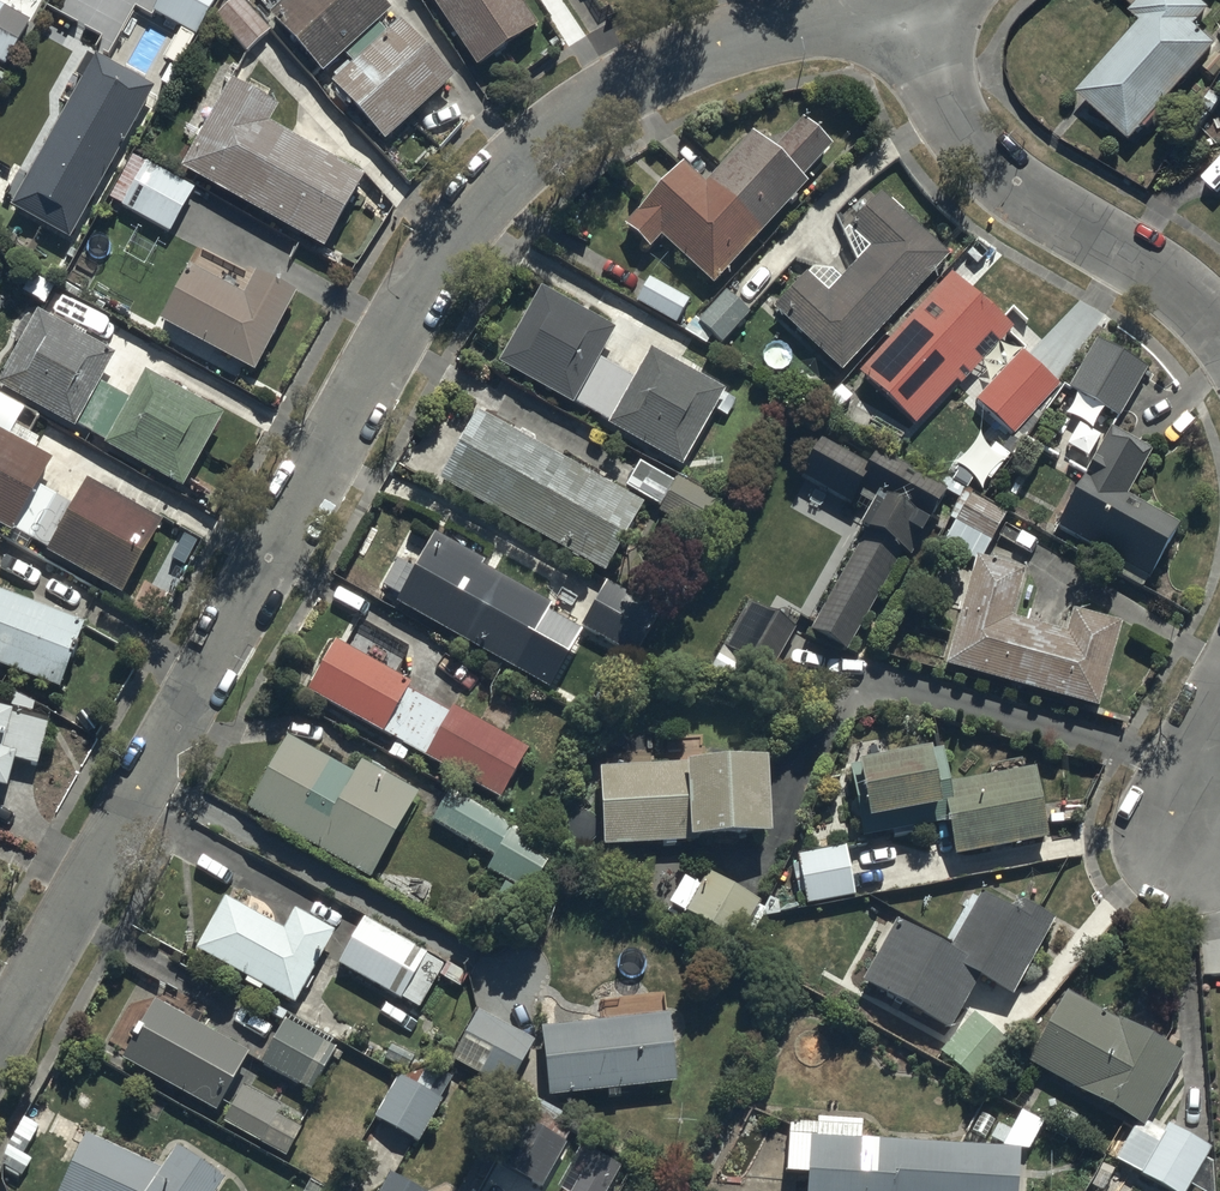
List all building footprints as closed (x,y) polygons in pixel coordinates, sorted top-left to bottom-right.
[(157,12),(195,34),(215,0),(164,0),(157,12)] [(379,0),(296,0),(273,21),(319,70),(339,52),(353,67),(333,85),(379,134),(446,72),(400,23),(381,41),(367,25),(386,8),(379,0)] [(476,67),(531,31),(510,0),(432,0),(476,67)] [(1200,0),(1148,0),(1136,13),(1148,24),(1083,94),(1133,139),(1218,47),(1196,27),(1212,10),(1200,0)] [(238,3),(217,20),(244,52),(265,35),(238,3)] [(0,9),(0,59),(8,64),(30,26),(0,9)] [(150,91),(100,63),(17,208),(67,236),(150,91)] [(234,82),(185,167),(322,244),(359,178),(263,123),(274,105),(234,82)] [(834,151),(816,134),(807,125),(776,157),(755,137),(704,190),(684,171),(629,229),(648,248),(660,236),(712,285),(807,186),(803,182),(834,151)] [(191,194),(149,170),(127,208),(169,232),(191,194)] [(774,314),(844,377),(950,261),(881,197),(852,228),(876,250),(828,302),(804,281),(774,314)] [(191,271),(163,324),(250,371),(291,294),(255,275),(242,298),(191,271)] [(917,427),(976,364),(996,384),(977,404),(1014,437),(1060,390),(1023,357),(1009,370),(989,350),(1006,332),(951,282),(862,377),(917,427)] [(690,305),(652,283),(640,306),(677,327),(690,305)] [(539,295),(500,364),(692,469),(730,399),(653,357),(637,385),(602,366),(617,338),(539,295)] [(746,316),(724,295),(699,321),(721,343),(746,316)] [(44,316),(5,385),(179,483),(218,413),(146,373),(129,402),(100,386),(117,357),(44,316)] [(1117,414),(1141,367),(1098,346),(1074,392),(1117,414)] [(640,506),(479,415),(441,482),(601,573),(640,506)] [(17,530),(19,528),(48,544),(47,547),(119,587),(156,521),(84,480),(68,509),(39,493),(55,464),(0,433),(0,521),(17,530)] [(1149,461),(1113,440),(1064,527),(1147,574),(1175,524),(1128,498),(1149,461)] [(811,633),(844,651),(937,489),(872,452),(862,469),(823,446),(805,477),(877,518),(811,633)] [(714,504),(643,464),(628,489),(699,530),(714,504)] [(985,555),(1004,522),(969,503),(950,535),(985,555)] [(486,557),(436,530),(397,598),(550,685),(583,628),(547,608),(551,602),(483,563),(486,557)] [(983,562),(951,669),(1090,710),(1115,628),(1072,615),(1064,644),(1001,625),(1017,573),(983,562)] [(663,620),(612,589),(589,627),(639,659),(663,620)] [(0,594),(0,660),(52,682),(76,626),(0,594)] [(796,638),(752,610),(726,652),(770,679),(796,638)] [(338,647),(311,695),(502,801),(529,754),(452,711),(447,719),(408,698),(413,689),(338,647)] [(9,792),(18,763),(36,768),(48,727),(0,714),(0,789),(9,792)] [(357,782),(295,748),(257,815),(371,880),(416,802),(363,772),(357,782)] [(943,757),(852,773),(865,843),(956,827),(962,861),(1042,846),(1030,779),(950,794),(943,757)] [(600,776),(605,853),(695,848),(695,845),(771,840),(767,766),(600,776)] [(511,827),(455,796),(437,828),(498,862),(490,875),(532,898),(555,857),(509,831),(511,827)] [(853,897),(845,853),(800,861),(808,906),(853,897)] [(682,875),(666,903),(684,913),(681,919),(719,942),(722,936),(735,943),(758,903),(706,873),(699,885),(682,875)] [(900,933),(870,986),(952,1032),(982,979),(1012,996),(1046,937),(986,903),(953,962),(900,933)] [(286,936),(232,906),(204,955),(296,1007),(334,940),(296,919),(286,936)] [(421,955),(368,927),(344,971),(418,1010),(438,974),(416,963),(421,955)] [(1178,1064),(1070,1003),(1034,1067),(1141,1128),(1178,1064)] [(247,1063),(156,1012),(125,1066),(216,1117),(247,1063)] [(530,1049),(480,1020),(458,1058),(508,1086),(530,1049)] [(1007,1046),(974,1021),(946,1056),(979,1081),(1007,1046)] [(672,1023),(545,1037),(552,1101),(679,1088),(672,1023)] [(335,1053),(285,1025),(266,1060),(315,1088),(335,1053)] [(405,1086),(382,1124),(417,1144),(439,1106),(405,1086)] [(302,1129),(243,1096),(225,1129),(283,1162),(302,1129)] [(531,1130),(507,1170),(542,1190),(566,1150),(531,1130)] [(1170,1139),(1147,1178),(1168,1190),(1188,1190),(1206,1160),(1170,1139)] [(1021,1154),(819,1141),(815,1190),(1019,1190),(1021,1154)] [(167,1179),(97,1144),(74,1190),(227,1190),(232,1184),(187,1152),(167,1179)] [(593,1151),(572,1190),(606,1190),(620,1165),(593,1151)]
